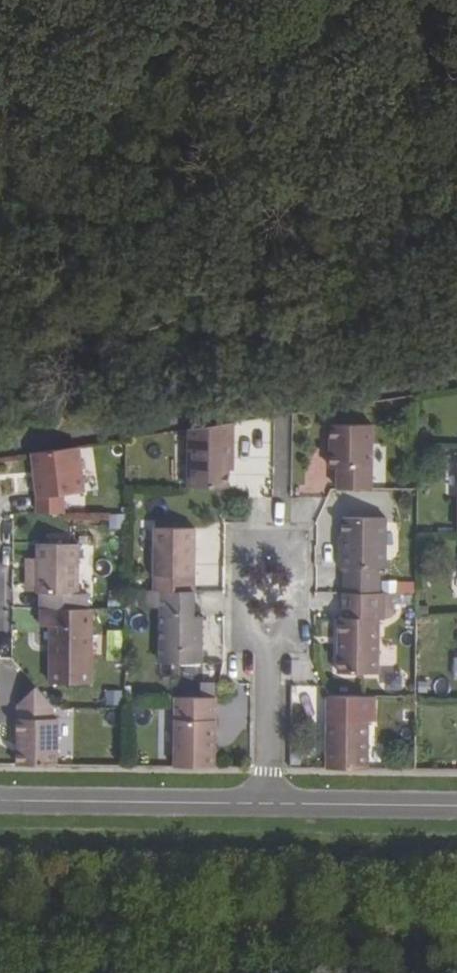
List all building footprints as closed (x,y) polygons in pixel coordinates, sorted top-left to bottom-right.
[(190,429),(189,487),(229,488),(230,444),(234,444),(234,422),(190,429)] [(339,468),(338,489),(372,489),(373,424),(332,424),(332,452),(339,452),(339,468)] [(37,498),(37,513),(63,513),(63,498),(85,495),(80,447),(32,453),(37,498)] [(345,568),(345,593),(380,593),(381,518),(342,518),(342,552),(340,552),(339,568),(345,568)] [(156,528),(155,591),(195,591),(196,529),(156,528)] [(42,590),(42,608),(90,608),(90,590),(83,590),(84,542),(43,541),(43,560),(42,590)] [(42,590),(43,560),(32,560),(31,590),(42,590)] [(155,607),(154,662),(203,663),(204,623),(195,622),(195,616),(195,591),(155,591),(142,590),(142,607),(155,607)] [(340,617),(340,668),(380,668),(380,593),(345,593),(345,617),(340,617)] [(51,626),(50,683),(92,684),(93,609),(90,608),(42,608),(42,626),(51,626)] [(436,681),(421,681),(421,695),(435,695),(436,681)] [(19,703),(18,765),(58,765),(59,720),(54,721),(54,706),(37,687),(19,703)] [(368,769),(368,722),(375,722),(375,696),(329,696),(328,768),(368,769)] [(176,697),(175,767),(215,767),(216,697),(176,697)] [(301,754),(291,754),(291,768),(301,768),(301,754)]
